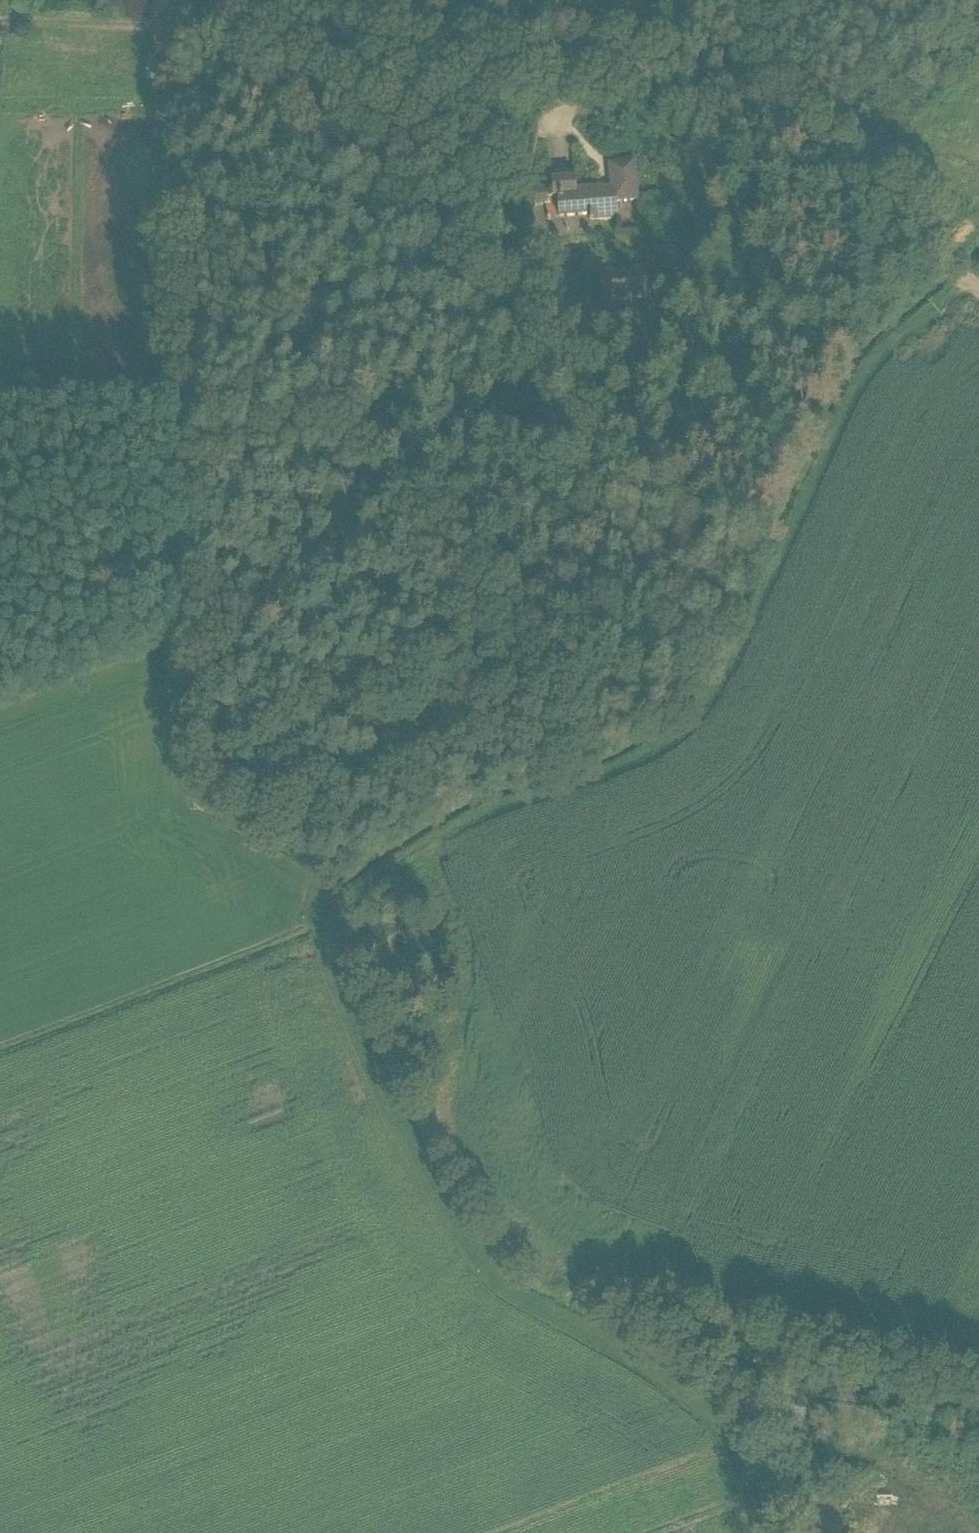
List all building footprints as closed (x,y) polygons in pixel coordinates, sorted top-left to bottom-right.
[(551,179),(552,196),(552,197),(556,197),(558,217),(591,214),(592,219),(617,217),(616,202),(637,200),(634,160),(611,162),(614,187),(602,188),(602,186),(575,188),(574,177),(551,179)] [(527,188),(528,205),(547,204),(546,197),(546,187),(527,188)] [(599,272),(601,303),(646,299),(643,268),(599,272)]
